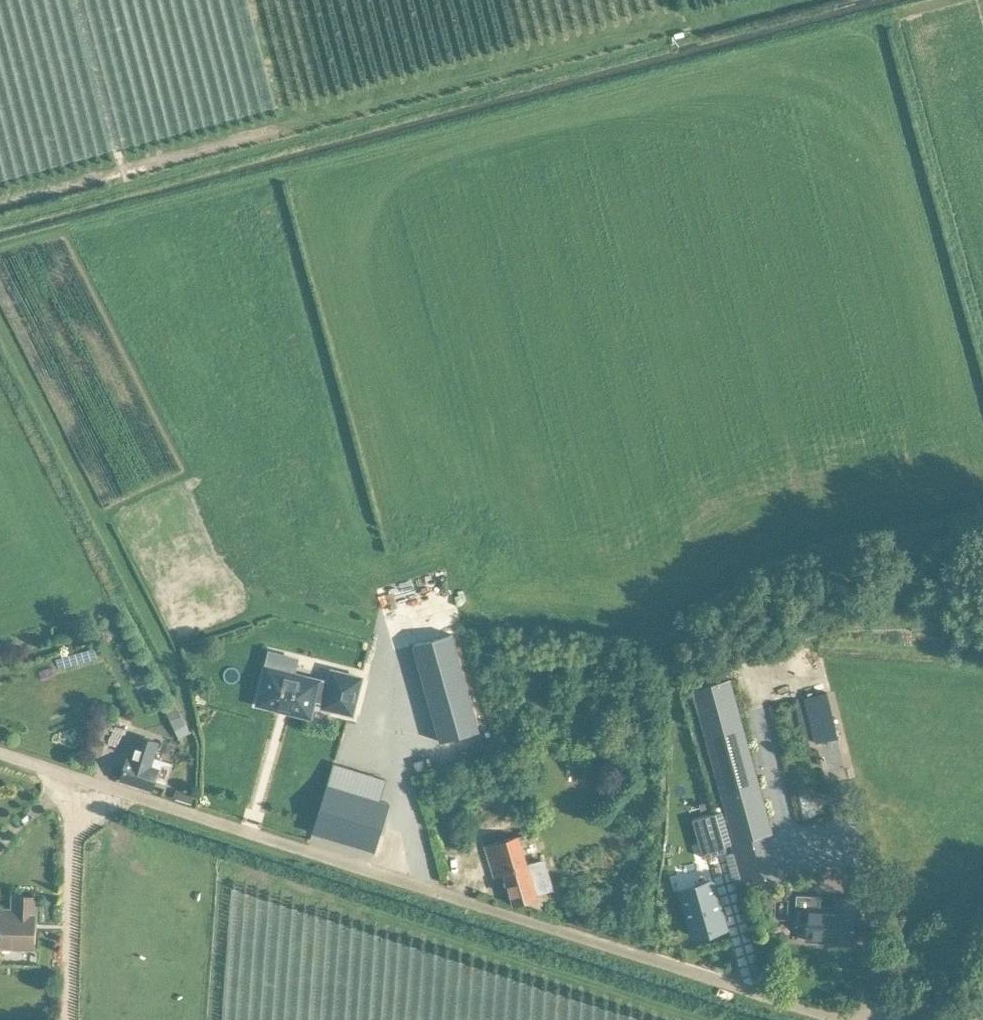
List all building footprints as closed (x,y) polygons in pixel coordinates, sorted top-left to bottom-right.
[(417,644),(413,646),(434,722),(440,741),(479,730),(452,634),(417,644)] [(310,716),(314,699),(323,702),(321,708),(353,716),(363,676),(332,668),(328,683),(268,668),(259,703),(310,716)] [(731,678),(692,689),(734,844),(732,845),(739,872),(764,865),(761,853),(755,854),(750,839),(773,833),(731,678)] [(828,692),(804,698),(815,743),(838,738),(828,692)] [(190,732),(183,716),(174,700),(164,705),(180,737),(190,732)] [(128,758),(121,780),(152,790),(155,780),(166,783),(173,763),(154,757),(159,742),(139,736),(131,759),(128,758)] [(373,850),(388,802),(328,784),(313,832),(373,850)] [(179,791),(177,799),(193,804),(195,797),(179,791)] [(715,813),(692,820),(703,857),(726,851),(715,813)] [(506,842),(487,847),(494,876),(506,872),(514,904),(535,898),(535,895),(554,890),(545,858),(526,863),(519,838),(506,842)] [(713,882),(680,891),(693,935),(726,926),(713,882)] [(797,895),(796,904),(795,924),(808,925),(807,940),(853,943),(855,913),(861,913),(862,899),(834,897),(834,908),(820,907),(821,897),(797,895)] [(33,949),(35,915),(37,916),(38,897),(13,896),(12,914),(0,914),(0,948),(33,949)]
